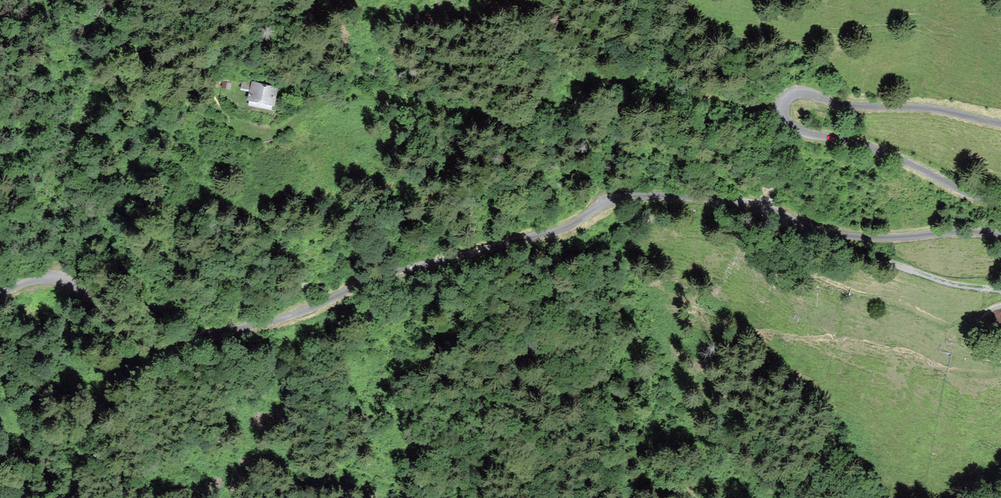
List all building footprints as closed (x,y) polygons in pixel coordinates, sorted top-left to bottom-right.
[(278,88),(253,82),(249,100),(274,105),(278,88)]
